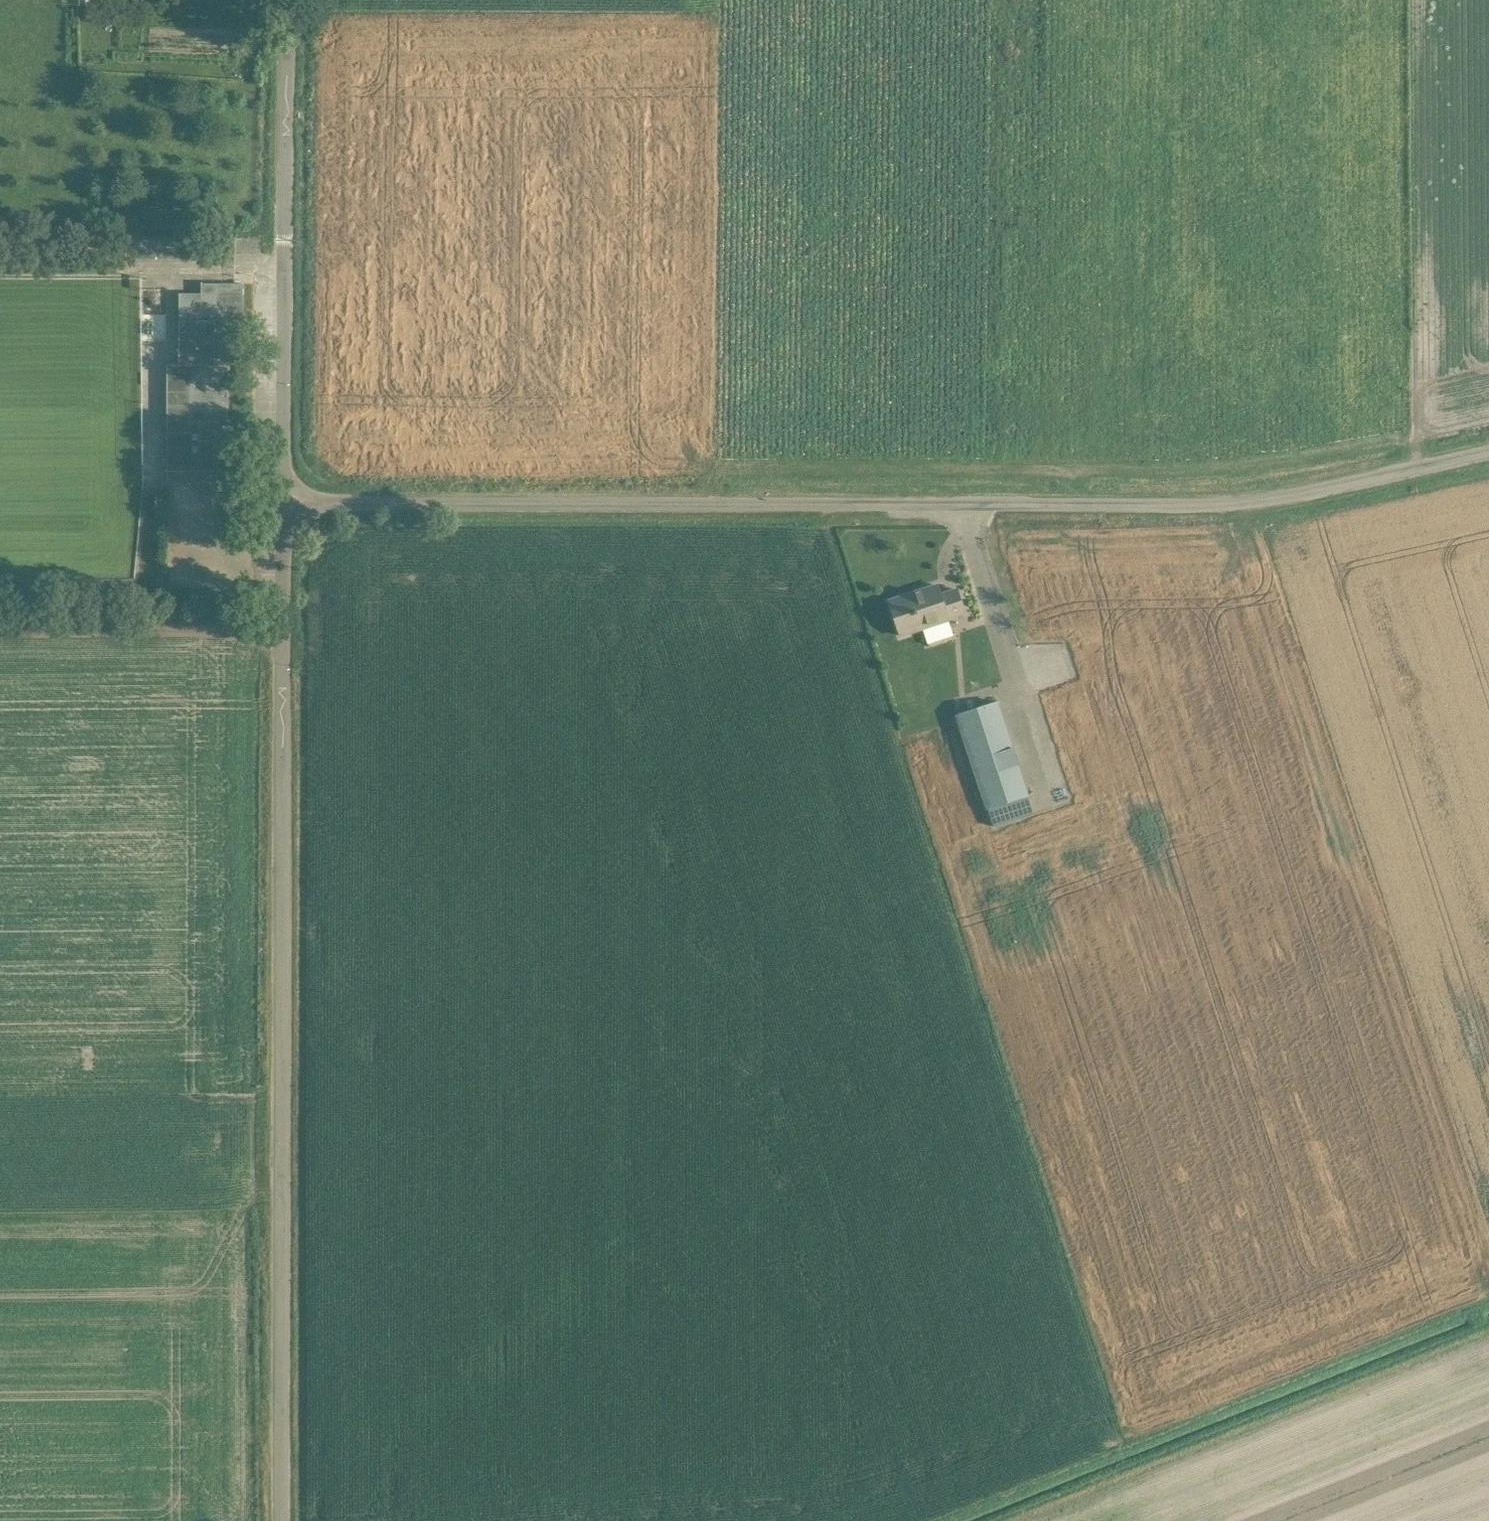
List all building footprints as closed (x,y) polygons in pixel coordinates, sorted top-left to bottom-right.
[(228,322),(233,322),(243,322),(243,284),(201,284),(201,301),(194,301),(194,294),(179,294),(179,366),(168,366),(167,470),(211,471),(231,471),(231,420),(227,420),(228,322)] [(889,602),(901,637),(949,621),(949,619),(965,614),(958,591),(941,596),(938,586),(889,602)] [(957,715),(988,809),(1028,796),(997,702),(957,715)]
